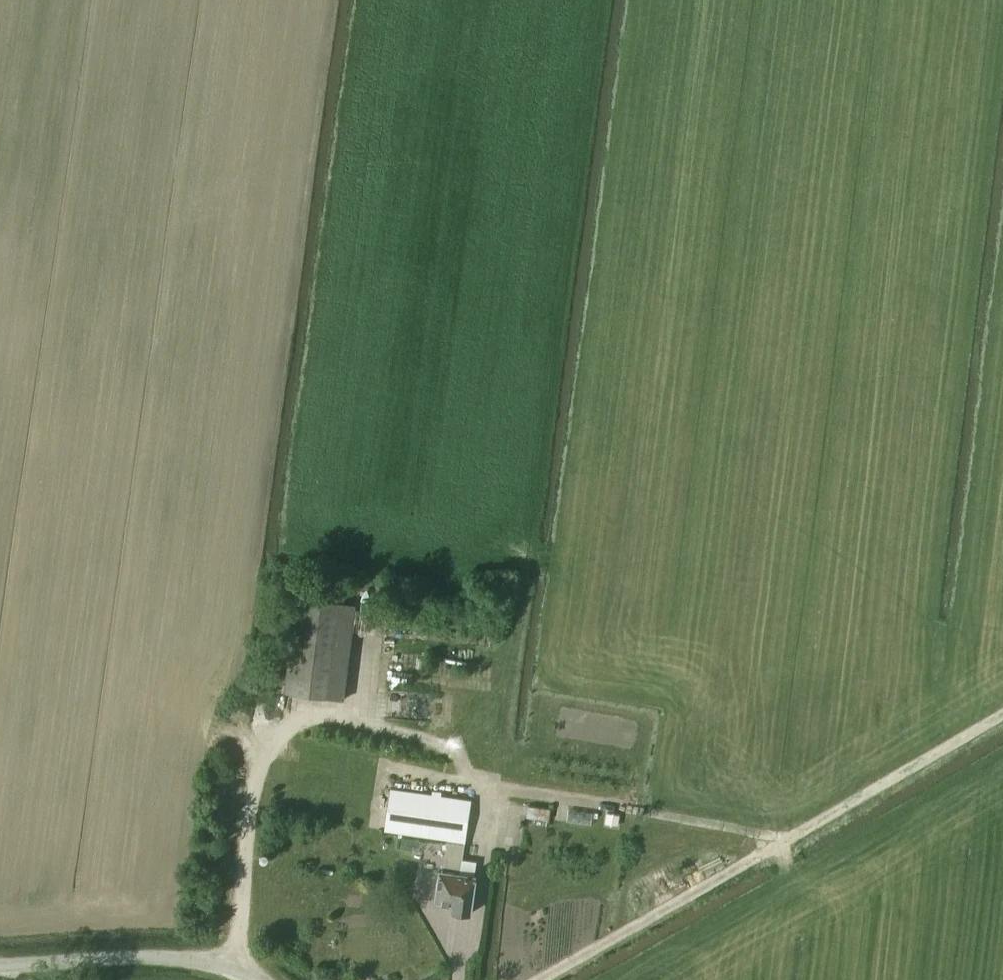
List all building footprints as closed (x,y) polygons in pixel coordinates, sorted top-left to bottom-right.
[(298,597),(287,682),(286,693),(343,700),(355,604),(298,597)] [(392,788),(386,831),(450,840),(445,870),(440,869),(435,903),(454,906),(453,911),(472,914),(478,875),(475,875),(477,861),(463,859),(464,849),(465,849),(473,800),(442,796),(443,792),(433,791),(433,794),(392,788)] [(528,805),(527,816),(548,819),(549,807),(528,805)]
